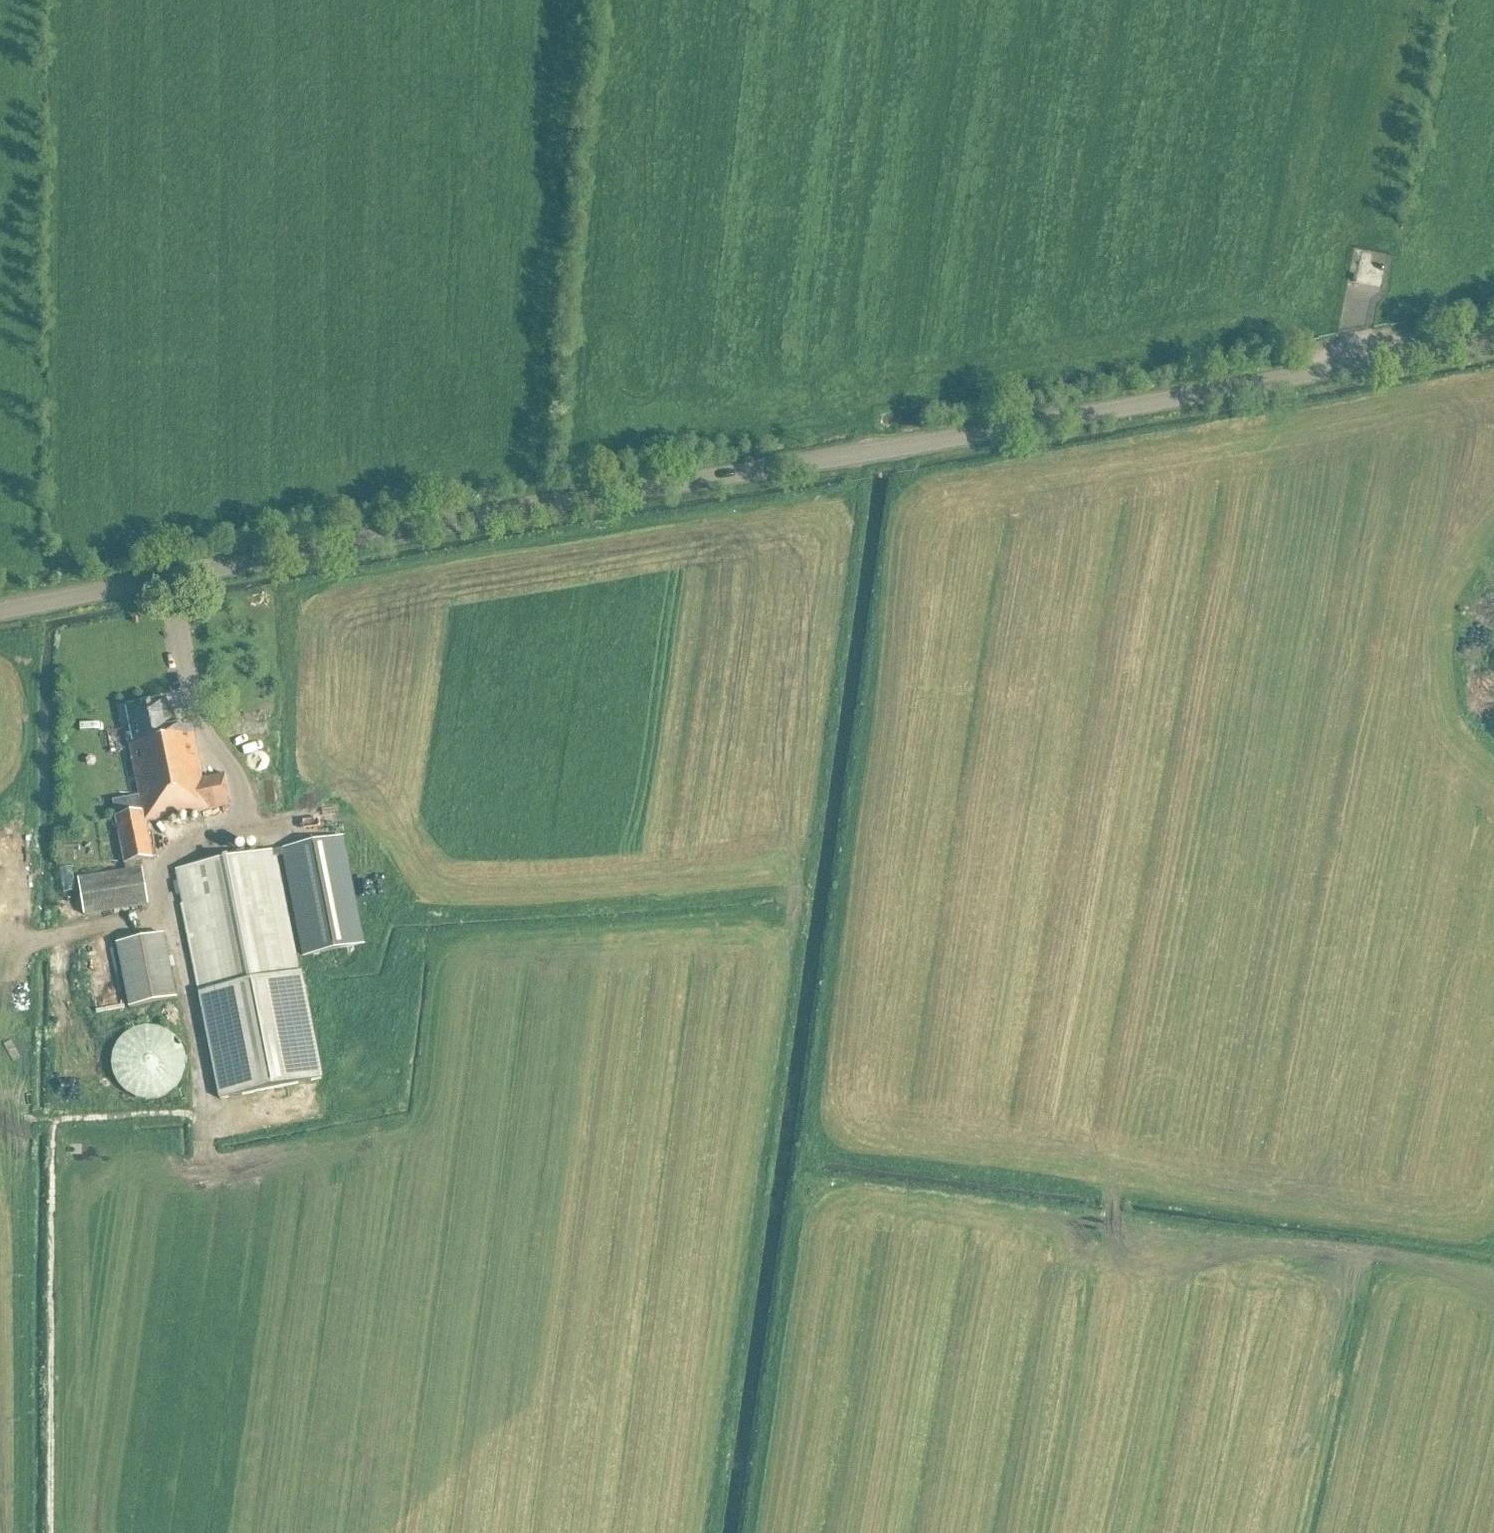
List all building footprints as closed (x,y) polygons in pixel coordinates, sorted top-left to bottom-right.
[(166,702),(125,709),(132,744),(128,745),(142,813),(115,818),(125,872),(78,879),(84,916),(148,906),(141,862),(153,860),(147,825),(230,808),(224,775),(203,779),(192,728),(171,731),(166,702)] [(303,959),(364,947),(343,842),(176,875),(221,1101),(319,1081),(275,859),(283,858),(303,959)] [(129,1011),(176,1001),(163,939),(116,948),(129,1011)] [(147,1103),(157,1102),(168,1097),(177,1091),(182,1081),(185,1070),(185,1060),(180,1048),(176,1041),(167,1035),(156,1030),(147,1029),(136,1032),(126,1037),(117,1046),(112,1057),(111,1068),(113,1078),(119,1088),(127,1095),(132,1098),(138,1101),(147,1103)]
